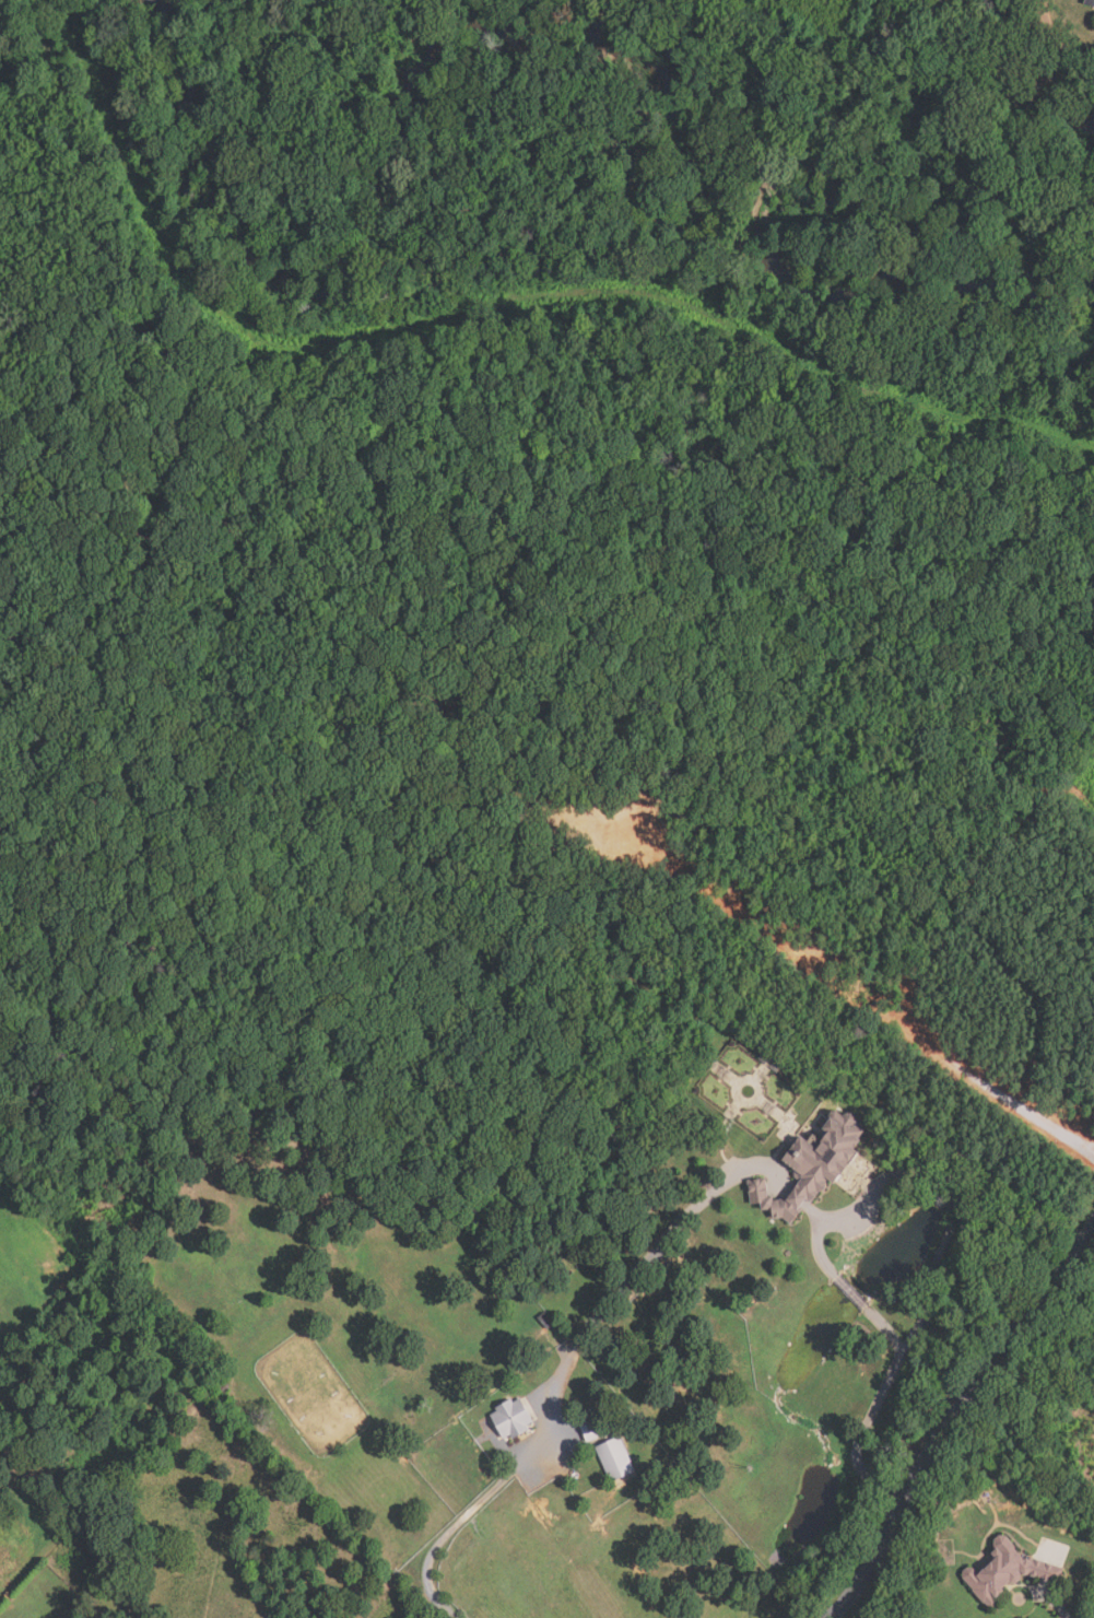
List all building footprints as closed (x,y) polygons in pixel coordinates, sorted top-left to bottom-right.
[(752,1204),(751,1180),(769,1179),(770,1195),(777,1195),(777,1199),(790,1199),(807,1176),(785,1160),(807,1135),(822,1147),(832,1133),(826,1128),(835,1117),(834,1114),(838,1111),(842,1111),(847,1115),(850,1112),(855,1112),(859,1115),(861,1121),(859,1124),(868,1130),(862,1137),(866,1139),(860,1148),(864,1150),(838,1183),(833,1179),(814,1203),(809,1198),(801,1211),(803,1212),(793,1223),(785,1218),(777,1218),(776,1209),(765,1210),(765,1203),(752,1204)] [(555,1324),(549,1329),(539,1318),(546,1313),(555,1324)] [(516,1439),(514,1434),(506,1439),(493,1415),(501,1411),(498,1408),(515,1398),(517,1403),(524,1398),(537,1421),(529,1426),(531,1430),(516,1439)] [(603,1435),(589,1442),(577,1415),(592,1409),(603,1435)] [(638,1472),(613,1484),(597,1447),(622,1435),(638,1472)] [(1007,1533),(1017,1546),(1016,1548),(1025,1559),(1028,1557),(1033,1562),(1034,1558),(1066,1568),(1060,1584),(1027,1574),(1024,1578),(1022,1575),(1013,1583),(1011,1580),(1003,1585),(1005,1588),(997,1596),(1002,1603),(995,1610),(964,1574),(974,1567),(977,1570),(993,1556),(991,1553),(998,1547),(995,1543),(1007,1533)]
